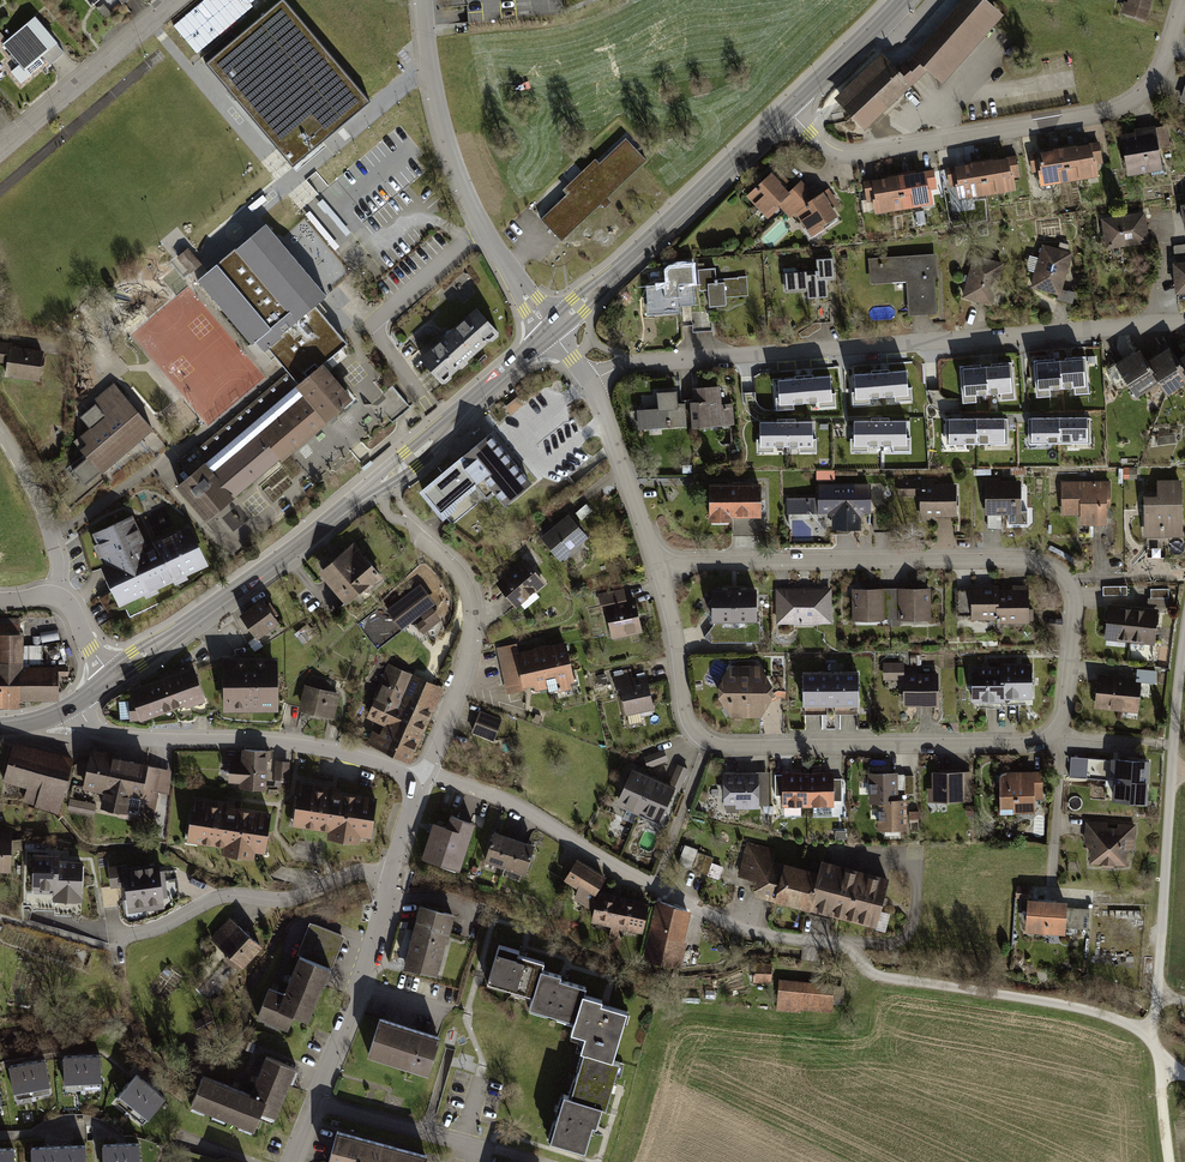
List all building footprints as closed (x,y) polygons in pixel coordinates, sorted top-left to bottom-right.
[(172,24),(197,55),(255,9),(248,0),(202,0),(172,24)] [(204,64),(265,136),(292,168),(371,103),(283,0),(280,0),(204,64)] [(835,99),(865,132),(927,72),(944,87),(1005,16),(988,0),(963,0),(914,59),(906,66),(902,62),(896,68),(883,54),(835,99)] [(1128,3),(1125,2),(1122,13),(1149,21),(1155,0),(1128,0),(1128,3)] [(98,7),(96,8),(105,20),(113,13),(112,11),(111,12),(104,4),(99,8),(98,7)] [(35,16),(1,44),(24,71),(43,56),(56,45),(58,43),(44,26),(35,16)] [(64,54),(56,45),(43,56),(50,65),(64,54)] [(1133,131),(1119,134),(1126,175),(1162,169),(1158,148),(1155,128),(1154,124),(1133,128),(1133,131)] [(1167,126),(1155,128),(1158,148),(1170,145),(1167,126)] [(1040,153),(1030,155),(1033,173),(1040,172),(1037,176),(1039,188),(1044,191),(1055,190),(1058,186),(1100,179),(1098,164),(1103,163),(1100,143),(1090,144),(1090,146),(1076,148),(1076,147),(1073,148),(1055,151),(1055,152),(1053,152),(1041,154),(1040,153)] [(621,145),(543,218),(564,241),(625,184),(630,189),(648,173),(621,145)] [(957,166),(946,168),(949,187),(957,186),(959,201),(1016,192),(1014,179),(1020,177),(1017,157),(1007,158),(1007,160),(994,162),(993,162),(992,161),(971,164),(972,165),(970,166),(957,167),(957,166)] [(779,167),(771,174),(789,194),(796,187),(779,167)] [(874,180),(863,182),(867,202),(874,201),(876,215),(934,205),(931,189),(937,189),(933,171),(924,172),(925,174),(911,176),(910,176),(910,175),(889,178),(889,180),(887,180),(875,182),(874,180)] [(771,174),(746,197),(768,220),(780,209),(790,219),(795,214),(812,238),(825,230),(825,228),(838,219),(833,209),(830,204),(824,193),(817,198),(802,181),(796,187),(789,194),(779,183),(771,174)] [(830,204),(833,209),(839,205),(830,190),(824,193),(830,204)] [(1143,212),(1100,218),(1104,248),(1148,242),(1143,212)] [(301,383),(179,485),(209,521),(350,405),(318,366),(344,344),(328,325),(313,306),(326,295),(266,224),(197,281),(250,345),(255,341),(271,360),(277,354),(301,383)] [(1174,245),(1175,253),(1184,252),(1184,244),(1174,245)] [(1061,298),(1073,255),(1042,246),(1031,289),(1061,298)] [(201,264),(188,249),(171,263),(184,278),(201,264)] [(938,314),(936,279),(939,279),(937,254),(870,258),(872,285),(907,283),(909,316),(938,314)] [(836,277),(835,256),(815,257),(816,273),(786,274),(786,291),(808,290),(808,298),(828,298),(827,277),(836,277)] [(1004,264),(974,256),(961,300),(992,308),(1004,264)] [(1171,262),(1173,293),(1184,292),(1184,261),(1171,262)] [(680,307),(697,306),(694,266),(667,268),(669,287),(648,288),(650,316),(680,314),(680,307)] [(748,295),(746,277),(715,279),(715,269),(698,271),(700,292),(708,291),(709,308),(727,307),(726,297),(748,295)] [(450,333),(421,360),(443,385),(447,385),(453,380),(453,377),(460,370),(463,370),(469,365),(469,361),(491,343),(494,343),(500,337),(500,335),(477,309),(450,333)] [(0,344),(0,364),(9,365),(6,379),(39,385),(45,352),(0,344)] [(1114,364),(1135,396),(1158,381),(1169,396),(1184,386),(1184,353),(1176,359),(1167,345),(1154,353),(1146,359),(1138,348),(1125,357),(1114,364)] [(1073,359),(1059,359),(1062,393),(1088,391),(1086,358),(1073,359)] [(1046,360),(1033,361),(1035,394),(1062,393),(1059,359),(1046,360)] [(1000,366),(986,366),(988,400),(1015,398),(1012,365),(1000,366)] [(973,367),(960,368),(962,401),(988,400),(986,367),(973,367)] [(879,373),(881,398),(909,395),(907,371),(879,373)] [(853,376),(856,400),(881,398),(879,373),(853,376)] [(804,379),(806,404),(833,401),(831,377),(804,379)] [(778,382),(780,406),(806,404),(804,379),(778,382)] [(91,430),(74,444),(86,457),(70,472),(84,488),(153,429),(115,385),(91,405),(93,407),(81,418),(91,430)] [(397,385),(374,403),(392,424),(414,406),(397,385)] [(720,388),(690,390),(692,428),(736,426),(735,405),(721,405),(720,388)] [(636,410),(638,431),(685,426),(683,404),(677,404),(676,392),(657,394),(658,408),(636,410)] [(1073,419),(1059,419),(1059,444),(1091,443),(1090,418),(1073,419)] [(1045,419),(1029,419),(1029,444),(1059,444),(1059,419),(1045,419)] [(965,421),(945,421),(945,446),(977,446),(977,421),(965,421)] [(993,421),(977,421),(977,446),(1008,446),(1008,421),(993,421)] [(853,423),(853,447),(880,447),(879,422),(853,423)] [(879,422),(880,447),(907,447),(907,422),(879,422)] [(760,424),(760,448),(786,448),(786,423),(760,424)] [(786,423),(786,448),(813,447),(813,423),(786,423)] [(492,436),(421,494),(444,522),(448,519),(452,525),(484,499),(488,503),(496,496),(506,508),(533,485),(492,436)] [(1136,468),(1123,468),(1124,479),(1136,479),(1136,468)] [(959,516),(958,484),(933,485),(933,478),(898,480),(899,495),(920,494),(920,519),(936,519),(936,517),(959,516)] [(1000,478),(985,478),(985,514),(988,514),(1001,513),(1008,513),(1009,523),(1027,523),(1027,510),(1022,510),(1021,479),(1000,479),(1000,478)] [(1156,495),(1142,495),(1142,508),(1143,537),(1183,536),(1182,479),(1156,479),(1156,495)] [(1112,481),(1062,482),(1062,514),(1080,514),(1080,524),(1107,523),(1107,508),(1112,507),(1112,481)] [(732,482),(707,482),(707,520),(733,520),(733,536),(760,535),(759,482),(732,482)] [(871,482),(817,483),(817,497),(818,513),(833,512),(831,516),(831,529),(861,529),(861,516),(863,514),(865,511),(872,511),(871,482)] [(818,513),(817,497),(786,498),(786,514),(818,513)] [(140,508),(93,529),(106,558),(100,561),(119,603),(213,562),(194,519),(152,537),(140,508)] [(1001,513),(988,514),(988,528),(1001,528),(1001,513)] [(550,522),(537,533),(558,559),(586,537),(568,514),(553,525),(550,522)] [(383,575),(352,540),(334,556),(318,570),(346,601),(363,586),(366,589),(383,575)] [(526,559),(498,582),(517,605),(545,581),(526,559)] [(420,582),(387,608),(402,627),(420,614),(431,605),(435,602),(420,582)] [(990,586),(971,586),(971,589),(971,616),(971,620),(996,619),(996,624),(1028,624),(1028,584),(1016,584),(1012,584),(1012,589),(998,589),(998,586),(990,586)] [(1126,586),(1102,587),(1103,595),(1127,594),(1126,586)] [(596,593),(600,609),(604,608),(611,638),(641,631),(633,597),(625,599),(622,587),(596,593)] [(801,588),(775,588),(776,624),(832,623),(831,587),(801,588)] [(897,588),(898,619),(931,619),(930,587),(918,588),(897,588)] [(725,588),(710,588),(711,621),(755,621),(755,588),(744,588),(725,588)] [(884,620),(884,588),(872,588),(852,588),(852,620),(884,620)] [(898,619),(897,588),(884,588),(884,620),(898,619)] [(1169,588),(1150,589),(1150,597),(1147,598),(1147,607),(1169,606),(1169,588)] [(971,616),(971,589),(956,589),(956,616),(971,616)] [(261,597),(239,613),(256,636),(278,620),(274,615),(278,613),(269,600),(265,602),(264,601),(261,597)] [(1124,606),(1107,604),(1103,639),(1153,645),(1157,609),(1143,608),(1124,606)] [(441,619),(431,605),(420,614),(423,618),(415,624),(423,633),(441,619)] [(60,667),(30,667),(30,663),(24,663),(24,635),(21,635),(21,619),(0,619),(0,708),(22,708),(22,701),(60,701),(60,677),(60,667)] [(256,636),(248,642),(254,651),(262,646),(256,636)] [(517,643),(497,647),(506,692),(549,683),(550,690),(576,684),(567,640),(552,644),(551,642),(541,645),(533,646),(533,647),(519,651),(517,643)] [(223,656),(224,710),(278,709),(277,655),(223,656)] [(986,665),(972,665),(973,703),(1005,703),(1005,700),(1034,700),(1033,661),(1019,661),(1001,662),(1001,665),(986,665)] [(904,662),(883,662),(883,680),(903,679),(903,706),(939,705),(939,693),(939,672),(918,672),(918,668),(904,668),(904,662)] [(410,763),(443,687),(389,664),(381,681),(384,682),(377,698),(374,697),(366,717),(382,724),(379,731),(372,728),(365,743),(410,763)] [(193,665),(128,687),(132,697),(128,697),(129,720),(139,719),(184,704),(185,706),(204,700),(193,665)] [(759,665),(729,665),(717,686),(718,696),(731,717),(759,717),(762,712),(771,695),(771,685),(759,665)] [(60,667),(60,677),(69,677),(69,667),(60,667)] [(646,675),(632,677),(630,669),(611,674),(614,688),(619,687),(625,715),(627,714),(629,725),(642,722),(641,717),(653,714),(651,709),(653,709),(646,675)] [(858,669),(801,670),(802,706),(827,705),(835,705),(860,704),(858,669)] [(1156,671),(1137,669),(1135,682),(1139,682),(1155,684),(1156,671)] [(1124,676),(1098,673),(1094,707),(1136,712),(1139,682),(1135,682),(1125,681),(1124,676)] [(305,683),(298,708),(335,717),(341,691),(330,689),(332,680),(311,675),(309,684),(305,683)] [(502,719),(480,711),(472,731),(494,739),(502,719)] [(12,742),(2,781),(27,787),(23,802),(56,811),(71,757),(12,742)] [(90,748),(82,786),(103,791),(100,805),(136,813),(146,765),(147,760),(118,754),(96,749),(90,748)] [(269,788),(270,750),(242,749),(242,762),(231,762),(231,780),(240,781),(240,787),(269,788)] [(663,749),(643,756),(648,768),(668,761),(663,749)] [(1116,780),(1117,759),(1071,756),(1070,777),(1116,780)] [(1134,760),(1117,759),(1116,780),(1115,800),(1147,802),(1150,760),(1134,760)] [(290,762),(274,762),(273,781),(289,781),(290,762)] [(677,764),(668,783),(674,786),(673,789),(679,792),(689,769),(677,764)] [(146,765),(136,813),(153,817),(158,792),(169,793),(171,769),(146,765)] [(631,767),(615,805),(658,823),(673,789),(674,786),(668,783),(661,780),(646,774),(631,767)] [(1014,771),(1005,771),(1005,773),(1004,773),(1002,773),(1001,774),(1000,776),(1000,777),(999,812),(1035,812),(1034,800),(1044,799),(1043,770),(1014,771)] [(741,772),(722,772),(723,804),(725,804),(725,813),(739,813),(739,809),(759,809),(759,807),(770,807),(769,771),(741,772)] [(971,771),(932,772),(933,789),(928,789),(928,801),(971,801),(971,771)] [(798,772),(782,772),(782,775),(782,795),(782,807),(833,807),(833,800),(833,779),(833,772),(817,772),(798,772)] [(897,773),(868,773),(868,802),(877,802),(878,830),(907,830),(907,808),(907,799),(897,799),(897,793),(897,773)] [(904,775),(905,793),(913,793),(913,775),(904,775)] [(299,779),(291,825),(327,831),(326,837),(361,843),(362,837),(368,838),(376,796),(333,788),(333,785),(299,779)] [(841,779),(833,779),(833,800),(842,800),(841,779)] [(96,803),(70,797),(67,811),(93,816),(96,803)] [(195,797),(189,837),(223,842),(222,851),(257,856),(258,847),(269,848),(274,809),(195,797)] [(919,811),(909,811),(909,819),(919,819),(919,811)] [(432,820),(421,858),(461,869),(475,821),(450,814),(447,824),(432,820)] [(1136,824),(1086,820),(1084,843),(1091,850),(1090,862),(1127,864),(1128,852),(1134,847),(1136,824)] [(11,870),(12,853),(13,827),(0,827),(0,870),(11,870)] [(495,830),(485,860),(524,874),(535,843),(532,842),(498,831),(495,830)] [(846,831),(835,831),(835,839),(846,839),(846,831)] [(775,850),(746,842),(744,852),(737,876),(755,881),(753,888),(754,896),(813,911),(875,928),(882,901),(889,877),(821,859),(817,871),(773,860),(775,850)] [(697,850),(685,845),(677,864),(684,867),(690,869),(696,852),(697,850)] [(30,888),(52,889),(57,889),(58,858),(58,852),(31,851),(30,888)] [(713,858),(696,852),(690,869),(707,875),(712,862),(713,858)] [(577,857),(564,880),(577,887),(575,899),(594,911),(597,899),(594,897),(597,892),(607,876),(577,857)] [(66,858),(58,858),(57,889),(52,889),(52,900),(80,901),(81,859),(66,858)] [(712,862),(707,875),(718,879),(723,866),(712,862)] [(125,886),(129,912),(164,907),(159,875),(158,863),(126,867),(125,864),(107,866),(110,888),(125,886)] [(1028,898),(1030,899),(1031,887),(1017,887),(1017,898),(1028,898)] [(594,911),(592,921),(611,925),(609,935),(620,937),(622,928),(643,933),(650,902),(639,900),(614,894),(598,890),(597,899),(594,911)] [(1030,899),(1028,898),(1025,931),(1064,934),(1065,927),(1066,908),(1066,901),(1047,900),(1030,899)] [(691,910),(657,899),(642,958),(680,967),(687,941),(684,940),(691,910)] [(424,900),(406,963),(439,973),(457,910),(424,900)] [(1089,909),(1066,908),(1065,927),(1088,929),(1089,909)] [(241,965),(244,967),(263,945),(248,932),(229,916),(210,939),(227,954),(223,957),(238,969),(241,965)] [(882,916),(881,927),(890,928),(891,917),(882,916)] [(310,922),(297,954),(298,954),(329,967),(332,968),(344,936),(310,922)] [(499,945),(486,986),(532,1000),(541,970),(543,963),(519,955),(520,952),(499,945)] [(269,986),(256,1017),(288,1031),(294,1017),(306,1022),(329,967),(298,954),(288,979),(283,992),(274,988),(269,986)] [(772,965),(755,964),(754,980),(771,981),(772,965)] [(532,1000),(529,1009),(575,1023),(584,993),(586,987),(560,980),(561,976),(541,970),(532,1000)] [(835,983),(779,979),(776,1010),(803,1013),(804,1008),(833,1010),(835,983)] [(575,1023),(572,1032),(586,1036),(582,1050),(585,1050),(615,1059),(628,1009),(602,1002),(603,999),(584,993),(575,1023)] [(382,1015),(369,1053),(431,1073),(443,1035),(413,1026),(382,1015)] [(585,1050),(573,1094),(603,1102),(607,1103),(619,1060),(615,1059),(585,1050)] [(64,1053),(65,1087),(102,1086),(101,1052),(84,1052),(79,1053),(64,1053)] [(206,1073),(193,1104),(256,1130),(263,1112),(277,1117),(299,1064),(269,1052),(257,1080),(252,1092),(236,1085),(206,1073)] [(9,1063),(16,1098),(53,1091),(47,1057),(29,1060),(25,1061),(9,1063)] [(138,1072),(116,1099),(144,1122),(166,1095),(154,1085),(150,1082),(138,1072)] [(563,1092),(550,1140),(586,1149),(593,1124),(597,1125),(603,1102),(573,1094),(563,1092)] [(326,1161),(424,1161),(427,1153),(402,1146),(366,1136),(336,1127),(326,1161)] [(105,1161),(142,1161),(141,1141),(123,1142),(119,1142),(104,1142),(105,1161)] [(33,1161),(87,1161),(86,1144),(70,1144),(51,1145),(47,1145),(32,1146),(33,1161)] [(14,1146),(0,1147),(0,1161),(15,1161),(14,1146)]
